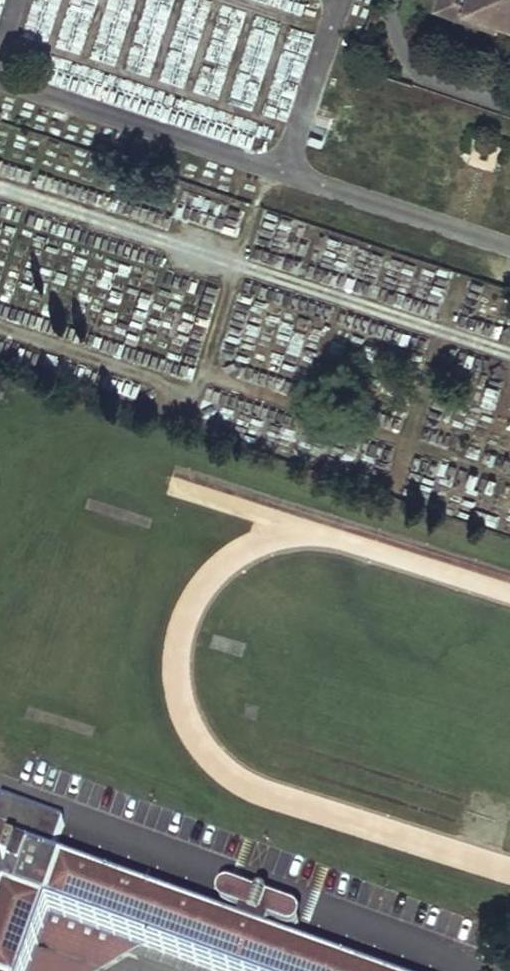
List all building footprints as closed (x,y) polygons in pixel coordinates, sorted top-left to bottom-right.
[(503,23),(505,18),(476,8),(478,2),(473,0),(447,0),(445,3),(503,23)] [(478,2),(476,8),(505,18),(509,20),(509,0),(473,0),(478,2)] [(48,866),(64,824),(0,801),(0,970),(31,970),(48,924),(51,917),(201,970),(341,970),(269,945),(272,934),(268,932),(264,931),(271,913),(272,912),(272,911),(271,908),(269,906),(266,905),(262,906),(260,907),(259,908),(253,927),(245,924),(241,935),(48,866)] [(250,903),(241,900),(234,897),(232,897),(227,899),(223,902),(221,905),(221,909),(222,912),(223,915),(226,917),(227,917),(245,924),(253,927),(259,908),(260,907),(250,903)] [(295,919),(272,911),(272,912),(271,913),(264,931),(268,932),(272,934),(274,935),(292,941),(297,941),(301,938),(303,934),(304,930),(302,926),(300,923),(297,921),(295,919)] [(51,917),(48,924),(178,970),(201,970),(51,917)]
